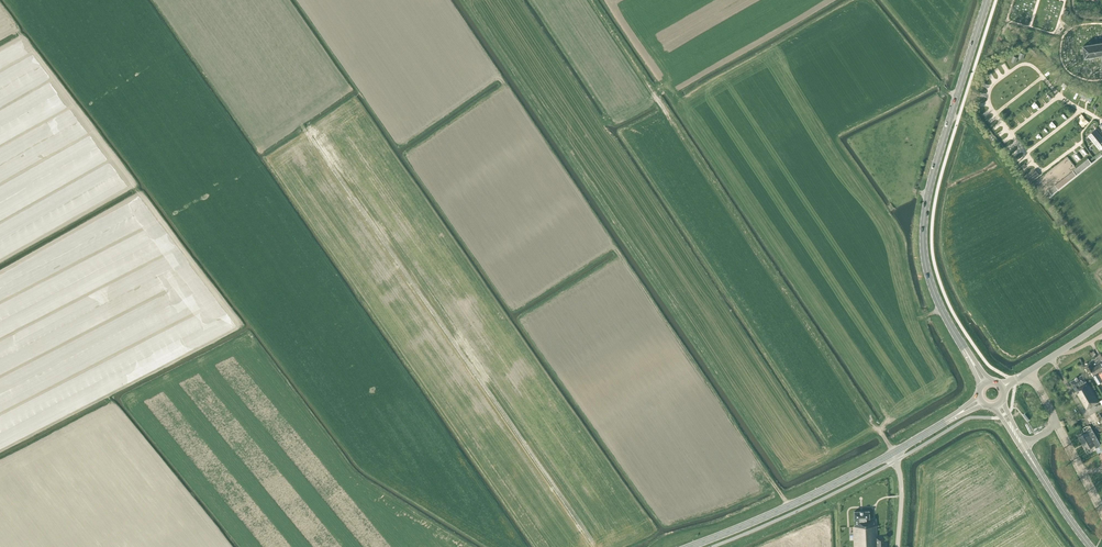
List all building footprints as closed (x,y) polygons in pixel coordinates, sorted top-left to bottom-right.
[(1083,45),(1085,58),(1101,56),(1101,58),(1101,42),(1083,45)] [(1083,100),(1090,104),(1094,97),(1086,93),(1083,100)] [(1089,136),(1099,148),(1101,145),(1101,139),(1095,131),(1089,136)] [(1058,189),(1076,175),(1091,163),(1088,159),(1073,171),(1055,185),(1048,190),(1052,195),(1058,189)] [(1101,370),(1101,365),(1101,363),(1093,368),(1090,363),(1085,367),(1087,371),(1086,372),(1089,377),(1101,370)] [(1101,382),(1101,371),(1099,373),(1093,376),(1098,384),(1101,382)] [(1088,385),(1087,383),(1082,374),(1077,377),(1075,378),(1075,379),(1070,381),(1077,393),(1076,394),(1086,410),(1099,402),(1089,384),(1088,385)] [(1096,448),(1099,446),(1096,439),(1097,438),(1092,428),(1086,431),(1087,432),(1079,437),(1083,443),(1087,449),(1094,445),(1096,448)] [(855,546),(877,546),(877,537),(876,518),(869,519),(869,511),(854,511),(854,519),(855,519),(855,526),(854,526),(855,546)] [(877,537),(877,546),(885,546),(885,537),(877,537)]
